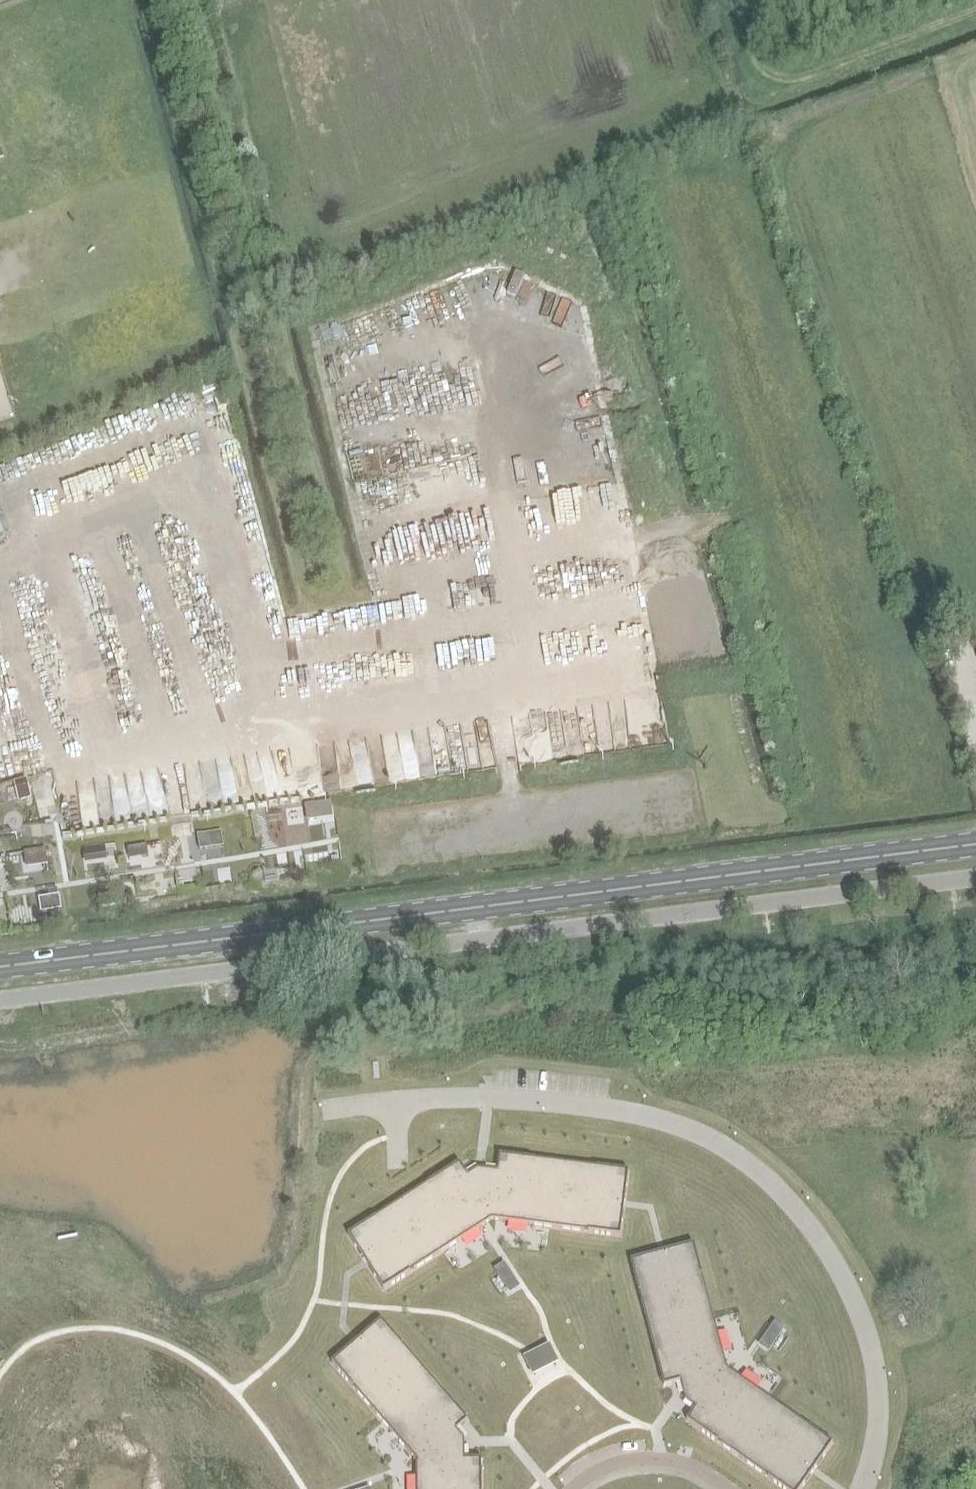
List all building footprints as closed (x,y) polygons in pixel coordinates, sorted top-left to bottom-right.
[(325,324),(325,332),(314,333),(314,344),(371,341),(370,321),(325,324)] [(309,819),(335,818),(335,802),(308,803),(309,819)] [(304,807),(258,810),(260,846),(288,844),(287,826),(305,825),(304,807)] [(200,834),(202,848),(227,845),(224,830),(200,834)] [(107,843),(86,847),(89,863),(110,859),(107,843)] [(139,849),(140,864),(168,862),(166,846),(139,849)] [(40,891),(44,913),(65,910),(62,888),(40,891)] [(348,1235),(383,1290),(491,1220),(620,1236),(628,1171),(499,1155),(497,1171),(478,1169),(467,1176),(459,1163),(348,1235)] [(694,1244),(630,1261),(664,1386),(680,1382),(685,1401),(695,1408),(686,1420),(784,1488),(800,1488),(833,1443),(727,1369),(694,1244)] [(502,1282),(512,1276),(507,1269),(498,1274),(502,1282)] [(516,1283),(512,1276),(502,1282),(507,1289),(516,1283)] [(416,1488),(482,1488),(481,1459),(465,1459),(464,1439),(456,1430),(468,1420),(381,1320),(331,1363),(416,1460),(416,1488)] [(767,1335),(776,1341),(781,1334),(772,1328),(767,1335)] [(776,1341),(767,1335),(762,1342),(771,1348),(776,1341)] [(551,1343),(525,1356),(534,1375),(560,1362),(551,1343)]
